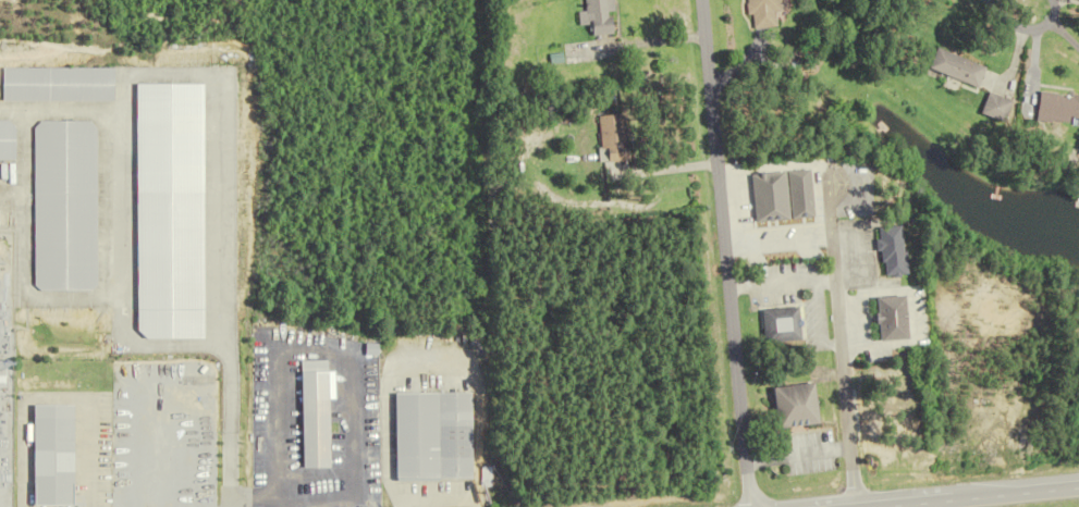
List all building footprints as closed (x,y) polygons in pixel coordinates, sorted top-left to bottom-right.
[(586,11),(579,12),(580,25),(593,24),(594,35),(617,33),(614,0),(585,0),(586,11)] [(752,15),(753,29),(778,28),(778,13),(782,13),(781,0),(745,0),(746,15),(752,15)] [(966,91),(976,69),(928,49),(919,71),(966,91)] [(2,102),(115,102),(115,68),(2,68),(2,102)] [(999,105),(977,95),(967,114),(989,125),(999,105)] [(1078,100),(1023,95),(1021,119),(1076,123),(1078,100)] [(601,150),(607,150),(608,162),(630,161),(626,114),(598,116),(601,150)] [(15,161),(15,120),(0,120),(0,161),(15,161)] [(34,291),(99,291),(97,121),(33,122),(34,291)] [(817,170),(752,174),(756,222),(821,217),(817,170)] [(888,276),(913,275),(911,225),(886,226),(888,276)] [(917,339),(915,295),(882,296),(883,340),(917,339)] [(805,341),(803,307),(762,310),(764,344),(805,341)] [(306,370),(307,468),(335,467),(334,370),(306,370)] [(772,388),(775,429),(822,425),(818,385),(772,388)] [(476,393),(399,393),(399,479),(476,479),(476,393)] [(37,505),(78,505),(78,405),(37,405),(37,505)]
